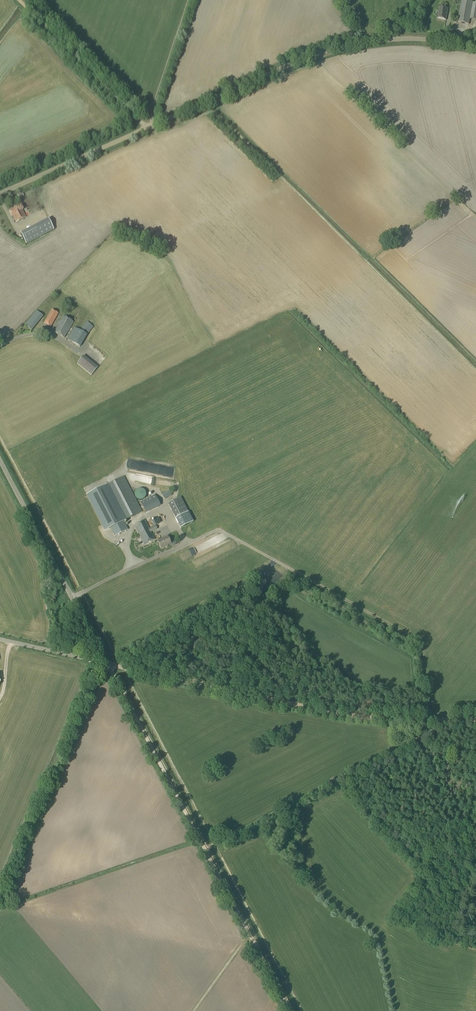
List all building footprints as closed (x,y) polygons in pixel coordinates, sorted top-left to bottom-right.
[(473,3),(473,0),(462,0),(457,22),(469,24),(470,19),(475,20),(475,3),(473,3)] [(446,20),(448,9),(440,7),(438,18),(446,20)] [(16,222),(26,217),(22,210),(23,209),(21,205),(9,211),(12,216),(13,216),(16,222)] [(39,224),(46,221),(42,211),(35,215),(39,224)] [(20,233),(26,244),(41,237),(35,226),(20,233)] [(50,327),(58,313),(52,309),(44,323),(50,327)] [(40,313),(37,311),(25,325),(32,330),(43,316),(40,313)] [(64,338),(73,322),(63,316),(54,332),(64,338)] [(75,328),(68,340),(80,347),(87,335),(93,327),(87,322),(80,331),(75,328)] [(83,356),(77,363),(91,375),(97,367),(83,356)] [(105,486),(87,495),(105,531),(110,528),(114,536),(127,529),(123,521),(141,512),(129,488),(123,477),(105,486)] [(140,500),(141,500),(142,500),(143,500),(143,499),(144,499),(144,498),(145,498),(145,497),(146,496),(146,495),(146,494),(146,493),(145,493),(145,492),(144,491),(144,490),(143,490),(142,490),(142,489),(141,489),(140,489),(139,489),(138,490),(137,490),(136,491),(135,492),(135,493),(134,494),(134,495),(134,496),(135,496),(135,497),(135,498),(136,498),(136,499),(137,500),(138,500),(139,500),(140,500)] [(162,500),(171,495),(169,491),(159,495),(162,500)] [(146,513),(160,506),(155,494),(140,502),(146,513)] [(178,524),(188,519),(186,514),(188,512),(181,497),(168,504),(178,524)] [(155,526),(149,529),(145,520),(134,526),(144,545),(155,539),(151,532),(157,529),(155,526)] [(157,541),(161,548),(171,543),(167,536),(157,541)] [(199,546),(201,553),(208,552),(206,545),(199,546)]
